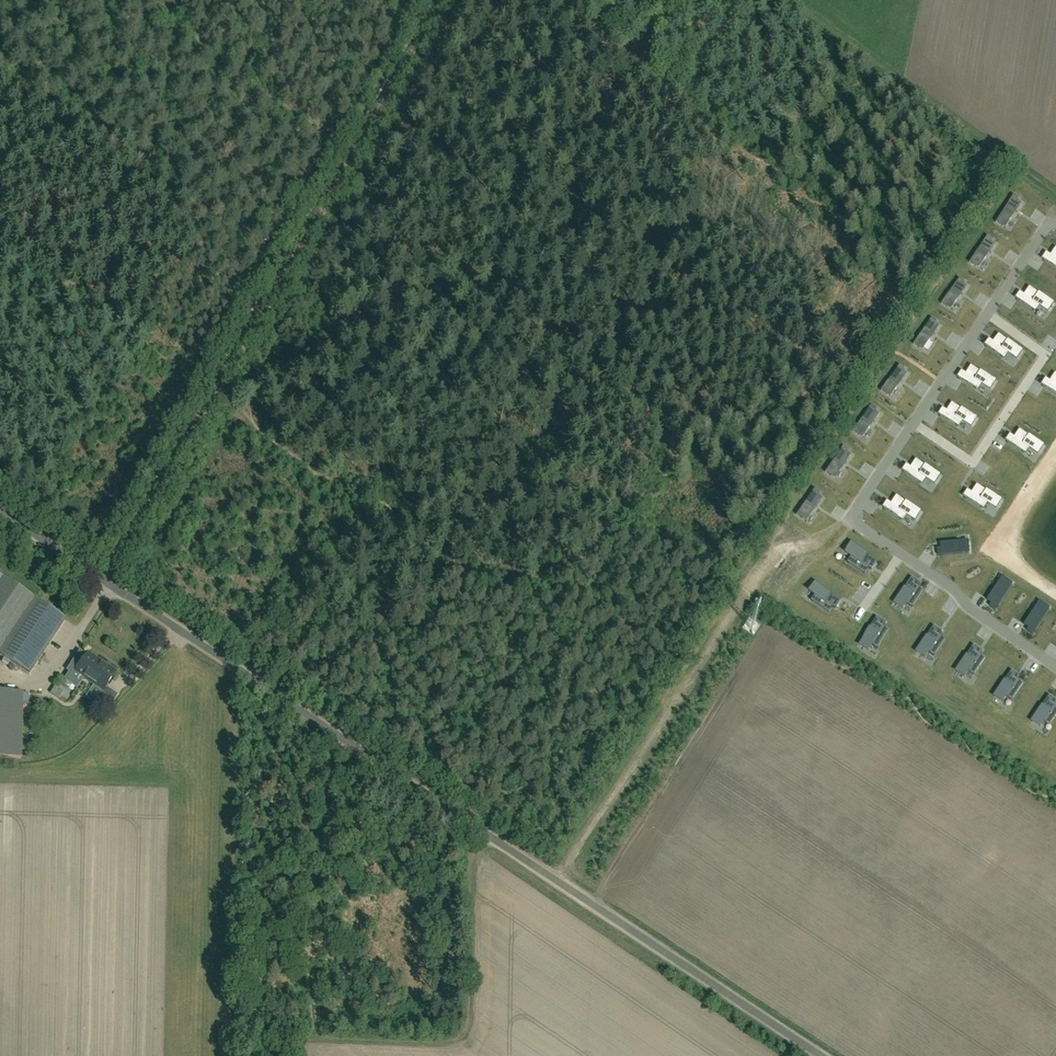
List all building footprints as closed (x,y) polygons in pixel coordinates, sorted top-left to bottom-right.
[(1014,193),(997,219),(1005,225),(1012,215),(1013,215),(1021,203),(1017,200),(1019,197),(1014,193)] [(987,234),(970,259),(979,265),(985,255),(987,256),(995,243),(990,240),(992,237),(987,234)] [(1041,258),(1055,267),(1055,247),(1050,254),(1046,252),(1041,258)] [(959,276),(942,302),(951,307),(957,297),(959,298),(967,285),(962,282),(964,279),(959,276)] [(1020,291),(1015,298),(1034,310),(1037,305),(1047,311),(1053,303),(1054,302),(1039,292),(1038,293),(1029,287),(1024,294),(1020,291)] [(932,317),(914,343),(923,348),(930,338),(931,339),(939,326),(935,323),(937,320),(932,317)] [(989,339),(984,345),(1002,358),(1006,353),(1016,359),(1022,351),(1022,350),(1007,340),(998,334),(993,342),(989,339)] [(900,364),(882,390),(890,396),(897,385),(899,386),(907,374),(903,371),(905,368),(900,364)] [(962,370),(957,377),(978,390),(982,384),(990,390),(996,380),(980,370),(980,371),(971,365),(966,373),(962,370)] [(1041,384),(1055,394),(1055,374),(1055,373),(1050,381),(1045,378),(1041,384)] [(943,407),(938,414),(959,427),(963,421),(971,427),(977,418),(961,407),(961,408),(952,403),(947,410),(943,407)] [(872,405),(854,431),(862,436),(869,426),(871,427),(879,414),(875,411),(877,408),(872,405)] [(1010,434),(1006,440),(1024,452),(1027,447),(1029,448),(1038,454),(1044,445),(1028,435),(1019,429),(1014,437),(1010,434)] [(843,446),(826,471),(834,477),(841,467),(843,468),(851,455),(846,452),(848,449),(843,446)] [(906,464),(902,470),(921,483),(922,483),(925,478),(934,484),(936,482),(940,475),(925,464),(924,465),(916,459),(915,460),(910,467),(906,464)] [(967,489),(963,496),(965,497),(982,508),(985,502),(996,509),(1002,499),(986,489),(985,490),(977,484),(972,492),(969,490),(967,489)] [(815,488),(797,514),(805,520),(812,510),(813,511),(822,498),(818,494),(820,492),(815,488)] [(887,499),(883,505),(901,518),(905,513),(906,514),(915,519),(916,517),(921,510),(905,500),(896,495),(896,496),(895,496),(891,502),(887,499)] [(941,548),(937,549),(938,555),(969,552),(968,542),(956,543),(956,542),(940,543),(941,548)] [(851,543),(846,551),(851,554),(847,560),(865,572),(869,567),(872,568),(877,560),(851,543)] [(912,577),(894,603),(903,609),(906,604),(912,607),(924,589),(918,586),(920,583),(912,577)] [(65,621),(0,578),(0,657),(29,676),(65,621)] [(996,587),(987,600),(992,603),(990,606),(995,610),(1012,583),(1004,578),(997,588),(996,587)] [(815,580),(809,589),(814,592),(811,598),(829,610),(832,604),(835,606),(841,598),(815,580)] [(1033,611),(1024,624),(1029,627),(1027,630),(1032,634),(1050,608),(1041,602),(1034,612),(1033,611)] [(877,617),(860,643),(868,648),(871,643),(877,647),(889,629),(884,625),(885,623),(877,617)] [(934,626),(916,652),(925,658),(928,653),(934,656),(946,638),(940,635),(942,632),(934,626)] [(974,645),(956,671),(965,677),(968,672),(974,675),(986,657),(980,654),(982,651),(974,645)] [(84,677),(94,684),(86,696),(95,702),(108,710),(117,696),(105,688),(116,672),(88,654),(84,659),(78,655),(70,667),(76,672),(74,675),(82,680),(84,677)] [(1012,670),(994,696),(1003,702),(1006,697),(1012,701),(1024,683),(1018,679),(1020,676),(1012,670)] [(59,699),(64,691),(56,685),(50,693),(59,699)] [(23,693),(0,692),(0,758),(21,759),(23,693)] [(1032,721),(1040,727),(1044,722),(1049,726),(1055,716),(1055,704),(1055,700),(1049,696),(1032,721)] [(277,960),(267,962),(269,973),(279,971),(277,960)] [(346,978),(346,967),(337,967),(337,978),(346,978)]
